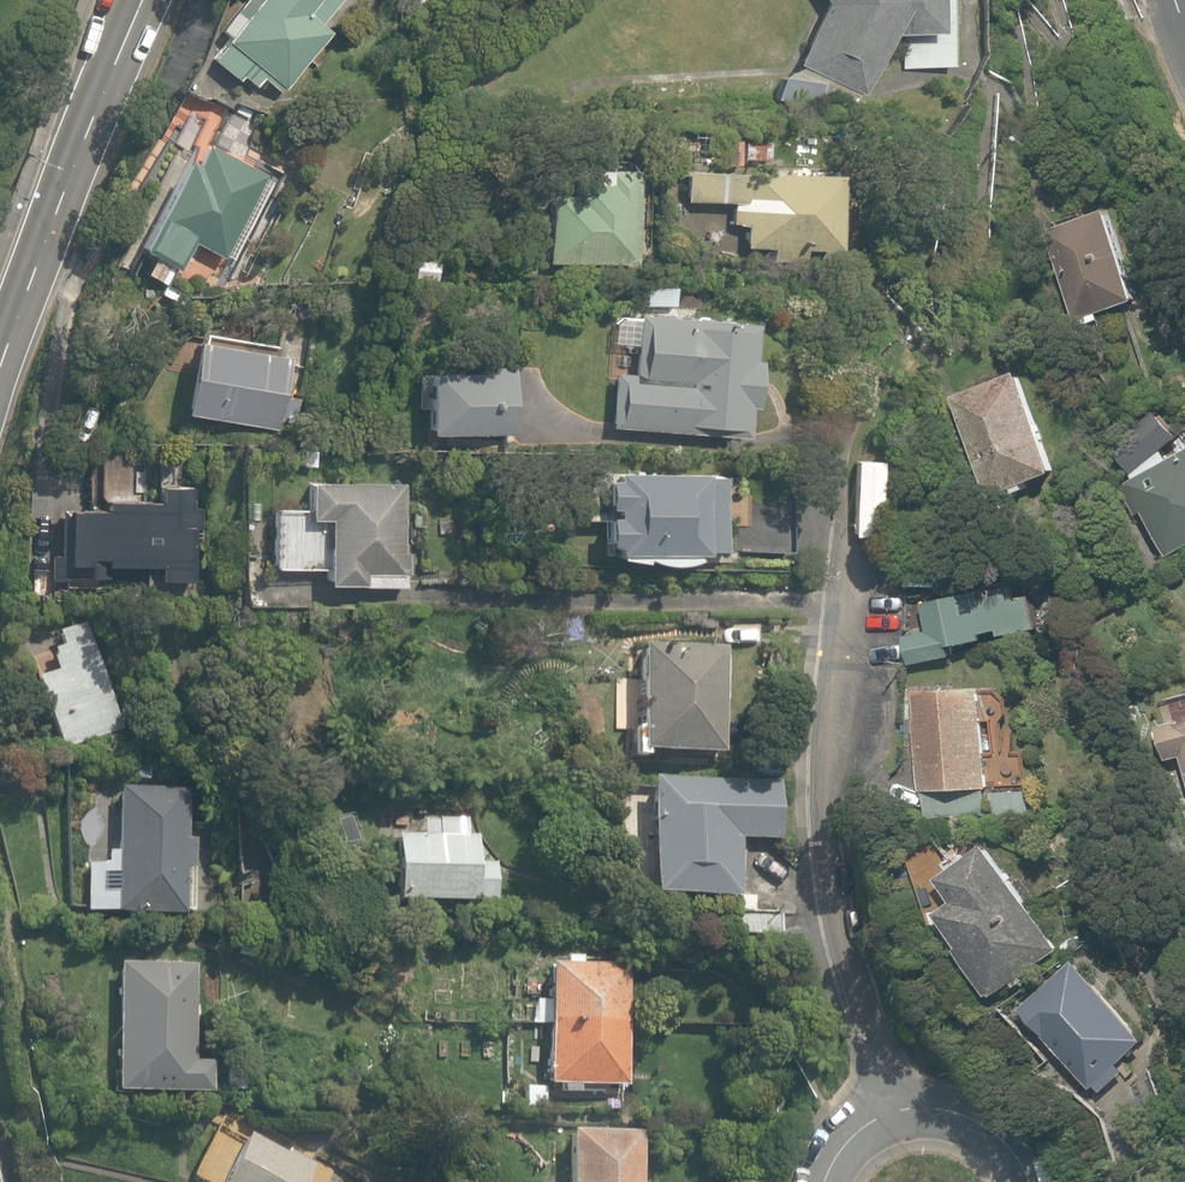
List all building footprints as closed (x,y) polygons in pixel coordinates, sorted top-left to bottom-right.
[(304,0),(233,0),(195,49),(234,79),(238,74),(253,86),(260,78),(279,93),(326,33),(296,10),(304,0)] [(892,32),(899,32),(899,70),(953,69),(952,0),(822,0),(826,6),(777,111),(844,135),(892,32)] [(160,191),(152,187),(126,239),(178,265),(190,243),(224,260),(267,175),(199,140),(189,159),(179,154),(160,191)] [(638,166),(567,166),(567,193),(540,192),(540,261),(637,261),(638,166)] [(682,166),(681,200),(728,201),(728,222),(741,222),(740,274),(829,276),(831,169),(682,166)] [(1135,302),(1111,204),(1043,221),(1067,319),(1135,302)] [(638,281),(637,302),(680,304),(681,283),(638,281)] [(759,319),(633,312),(629,372),(607,371),(604,426),(752,435),(759,319)] [(292,357),(184,335),(169,408),(277,430),(292,357)] [(1056,473),(1009,360),(940,389),(987,502),(1056,473)] [(488,361),(488,368),(417,363),(413,426),(510,433),(514,370),(515,363),(488,361)] [(1119,488),(1166,561),(1184,548),(1184,446),(1119,488)] [(879,538),(880,455),(849,454),(848,538),(879,538)] [(597,511),(595,545),(609,545),(609,557),(693,561),(694,548),(726,550),(730,474),(611,469),(609,511),(597,511)] [(318,565),(317,580),(405,585),(411,481),(297,475),(296,504),(269,502),(266,562),(318,565)] [(186,579),(186,507),(187,482),(166,481),(165,501),(105,499),(105,504),(62,503),(60,560),(80,560),(79,576),(100,576),(100,561),(153,563),(152,578),(186,579)] [(902,561),(900,583),(941,586),(942,563),(902,561)] [(1034,577),(922,600),(928,631),(904,635),(909,659),(951,651),(948,640),(1043,621),(1034,577)] [(84,621),(54,631),(57,640),(47,643),(54,666),(28,675),(53,751),(119,729),(84,621)] [(640,756),(640,750),(717,754),(722,645),(633,641),(629,722),(623,722),(621,755),(640,756)] [(954,668),(912,671),(920,793),(988,788),(981,682),(955,684),(954,668)] [(1163,694),(1169,718),(1154,721),(1164,763),(1183,759),(1184,765),(1184,689),(1163,694)] [(736,837),(779,840),(783,790),(734,786),(735,772),(677,767),(676,777),(644,775),(643,794),(623,792),(615,888),(731,897),(736,837)] [(186,782),(113,784),(115,855),(82,856),(83,911),(189,909),(186,782)] [(476,859),(477,816),(391,813),(388,902),(497,906),(498,859),(476,859)] [(932,916),(985,993),(1009,977),(1019,991),(1049,971),(1039,956),(1055,945),(982,840),(935,872),(955,900),(932,916)] [(192,1049),(196,961),(116,957),(110,1091),(208,1096),(210,1050),(192,1049)] [(1021,1003),(1094,1090),(1126,1064),(1118,1055),(1150,1028),(1112,983),(1100,993),(1072,960),(1021,1003)] [(545,1105),(545,1084),(625,1085),(625,961),(527,961),(527,1016),(544,1016),(544,1034),(527,1034),(527,1051),(518,1051),(518,1105),(545,1105)] [(561,1123),(560,1181),(638,1181),(639,1123),(561,1123)] [(245,1126),(210,1181),(302,1181),(312,1167),(245,1126)]
